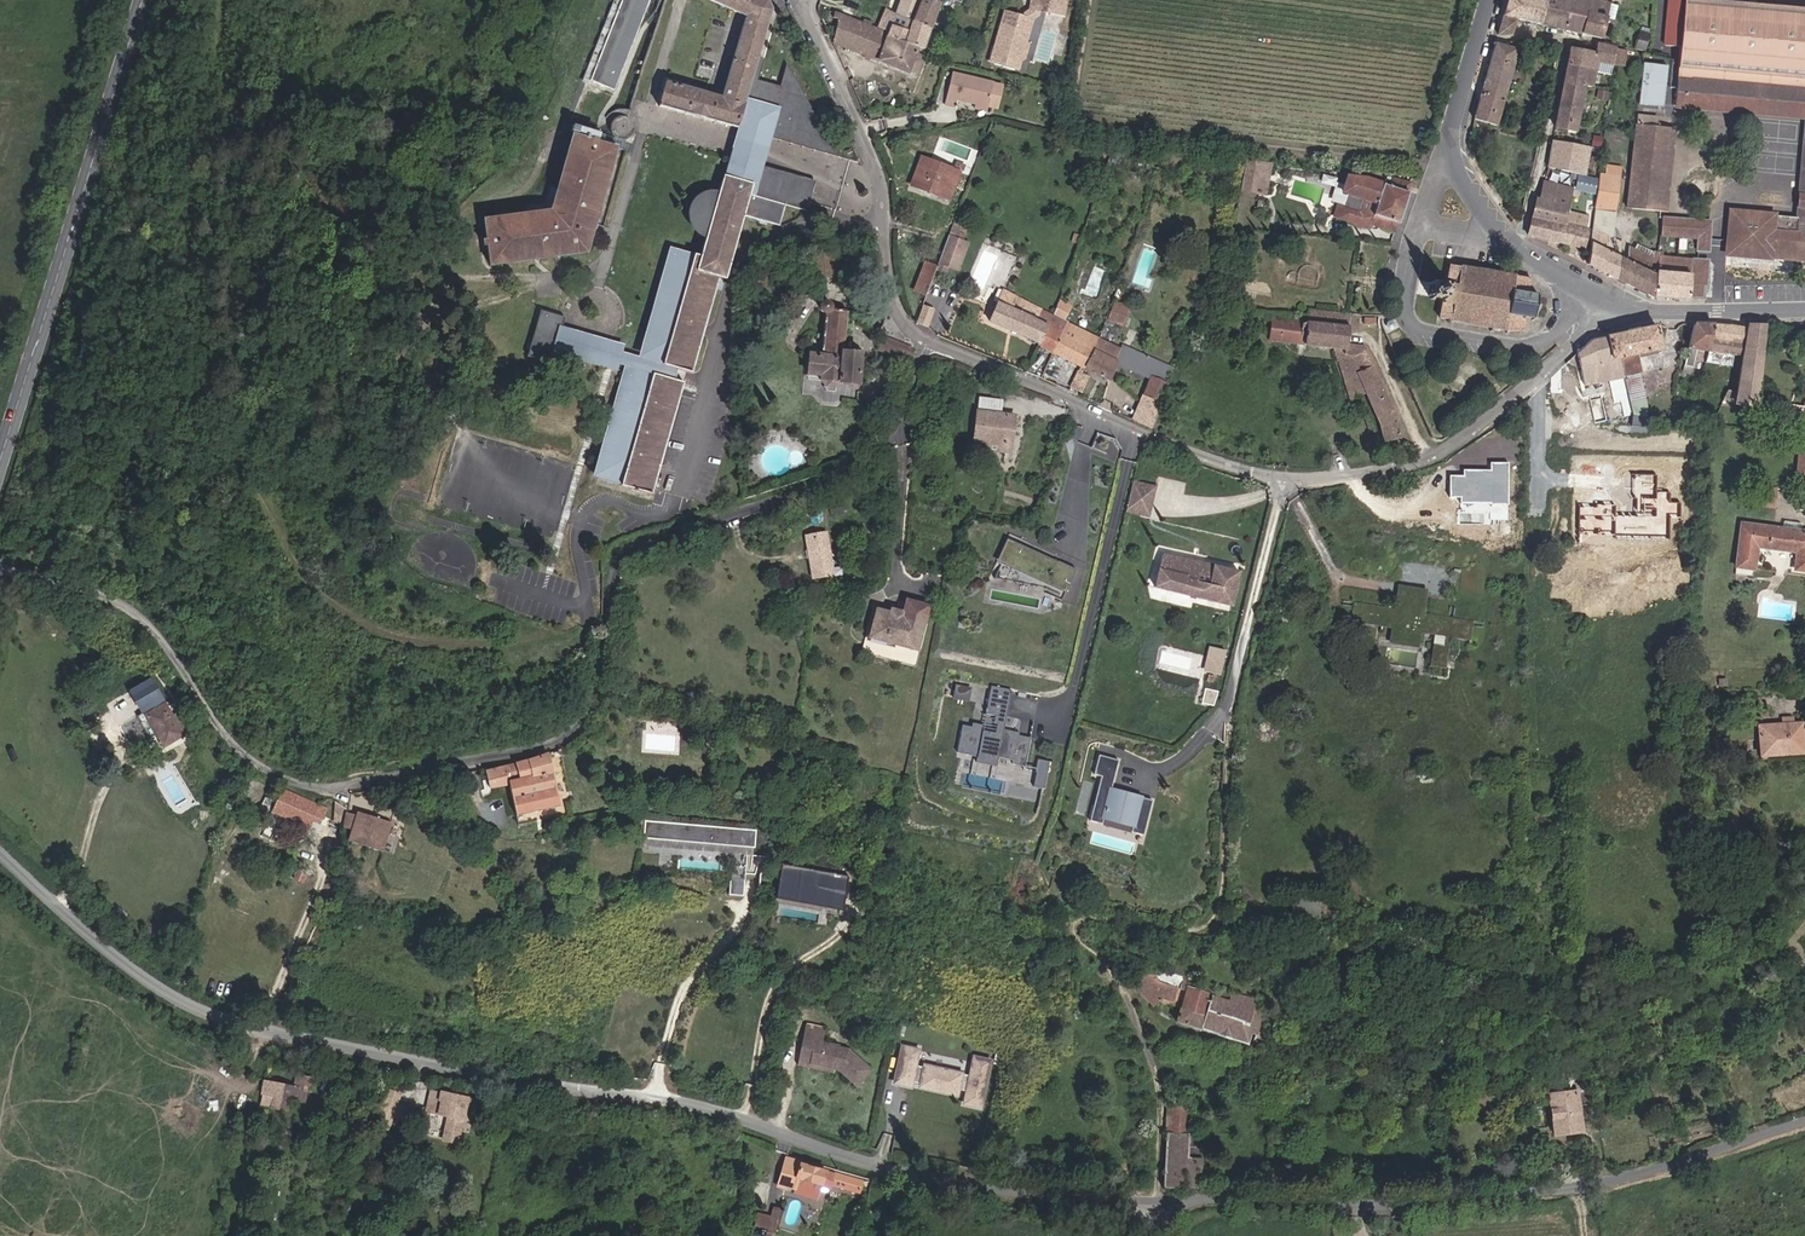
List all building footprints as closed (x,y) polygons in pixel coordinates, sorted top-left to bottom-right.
[(594,80),(615,90),(651,0),(625,0),(594,80)] [(707,238),(701,259),(700,260),(694,258),(692,264),(674,259),(645,358),(663,363),(661,369),(653,367),(650,378),(643,376),(641,381),(628,378),(614,424),(598,478),(621,486),(620,491),(627,493),(651,499),(672,428),(683,387),(675,384),(677,375),(691,379),(719,284),(725,286),(730,268),(745,220),(780,230),(786,210),(796,212),(804,183),(765,172),(773,144),(775,138),(836,154),(788,68),(781,91),(760,85),(765,68),(756,66),(757,61),(771,14),(760,0),(753,0),(744,19),(721,99),(666,82),(659,108),(738,132),(740,126),(746,128),(734,167),(727,166),(716,204),(712,204),(706,205),(702,207),(698,211),(695,216),(694,223),(695,227),(698,232),(701,235),(707,238)] [(738,0),(705,0),(732,13),(738,0)] [(732,13),(744,19),(753,0),(738,0),(732,13)] [(895,13),(885,9),(876,30),(835,12),(832,18),(839,22),(832,42),(905,72),(911,58),(916,60),(920,50),(921,48),(937,0),(900,0),(895,13)] [(885,9),(895,13),(900,0),(888,0),(885,9)] [(1017,71),(1020,62),(1024,59),(1028,47),(1026,43),(1033,21),(1039,17),(1039,13),(1063,18),(1067,0),(1032,0),(1030,11),(1024,15),(1024,18),(1005,12),(989,63),(1017,71)] [(1582,34),(1604,39),(1612,3),(1601,0),(1506,0),(1503,10),(1497,34),(1513,33),(1517,19),(1545,25),(1565,30),(1582,34)] [(1678,75),(1804,86),(1804,7),(1718,0),(1668,0),(1665,44),(1678,45),(1676,67),(1679,67),(1678,75)] [(1493,43),(1472,119),(1477,120),(1494,125),(1519,43),(1510,42),(1508,47),(1493,43)] [(1571,47),(1567,65),(1553,127),(1573,129),(1583,83),(1590,85),(1593,69),(1595,70),(1597,60),(1613,64),(1615,45),(1599,43),(1594,42),(1592,51),(1571,47)] [(1643,61),(1639,104),(1664,105),(1668,65),(1643,61)] [(986,104),(991,83),(949,71),(941,99),(952,102),(954,95),(974,101),(985,104),(986,104)] [(1678,75),(1677,107),(1804,118),(1804,86),(1678,75)] [(991,83),(986,104),(995,107),(1001,86),(991,83)] [(984,109),(985,104),(974,101),(972,106),(984,109)] [(1627,206),(1667,210),(1677,127),(1659,125),(1659,122),(1653,121),(1654,115),(1638,113),(1627,206)] [(568,126),(565,138),(570,138),(573,128),(568,126)] [(619,141),(619,140),(600,135),(601,131),(594,129),(593,133),(589,132),(590,129),(585,127),(584,131),(573,128),(570,138),(565,138),(564,143),(560,158),(565,159),(559,180),(554,179),(551,178),(543,204),(528,205),(528,213),(528,217),(509,218),(508,215),(484,217),(489,259),(502,257),(502,263),(517,261),(516,256),(538,253),(539,258),(562,255),(561,250),(586,246),(593,216),(598,216),(604,195),(600,194),(606,173),(610,174),(616,153),(611,151),(615,140),(619,141)] [(1585,173),(1590,147),(1555,141),(1550,167),(1585,173)] [(1804,262),(1804,141),(1802,141),(1795,217),(1778,215),(1779,211),(1730,207),(1726,255),(1804,262)] [(560,158),(554,179),(559,180),(565,159),(560,158)] [(921,158),(916,172),(955,183),(960,172),(921,158)] [(1260,199),(1266,166),(1250,163),(1242,195),(1258,198),(1260,199)] [(1600,179),(1597,193),(1595,209),(1615,212),(1622,166),(1609,164),(1608,170),(1601,169),(1600,179)] [(1266,166),(1260,199),(1267,200),(1273,167),(1266,166)] [(955,183),(916,172),(911,186),(950,200),(955,183)] [(600,194),(604,195),(610,174),(606,173),(600,194)] [(1597,193),(1600,179),(1579,175),(1576,189),(1597,193)] [(1368,225),(1392,235),(1410,184),(1390,179),(1387,188),(1347,176),(1342,192),(1360,198),(1356,210),(1341,206),(1337,218),(1367,227),(1368,225)] [(1537,198),(1529,232),(1582,244),(1586,226),(1582,226),(1584,213),(1567,210),(1571,189),(1544,182),(1541,199),(1537,198)] [(815,186),(804,183),(796,212),(807,216),(815,186)] [(1258,198),(1242,195),(1238,209),(1254,213),(1258,198)] [(1337,218),(1341,206),(1338,204),(1333,217),(1337,218)] [(1609,235),(1615,212),(1595,209),(1592,225),(1609,235)] [(1662,216),(1662,225),(1711,228),(1712,219),(1662,216)] [(1609,235),(1592,225),(1590,241),(1588,241),(1585,262),(1615,277),(1618,257),(1606,250),(1609,235)] [(1711,228),(1662,225),(1661,235),(1699,238),(1698,251),(1710,251),(1711,239),(1711,228)] [(948,238),(945,248),(955,251),(958,242),(948,238)] [(968,246),(958,242),(955,251),(949,267),(959,270),(968,246)] [(1625,282),(1656,294),(1659,254),(1655,254),(1654,259),(1629,247),(1628,261),(1625,282)] [(939,264),(949,267),(955,251),(945,248),(939,264)] [(1659,254),(1656,294),(1705,298),(1706,284),(1708,285),(1710,259),(1665,256),(1665,249),(1659,249),(1659,254)] [(516,256),(517,261),(539,258),(538,253),(516,256)] [(842,256),(814,253),(812,274),(840,276),(842,256)] [(1615,277),(1625,282),(1628,261),(1618,257),(1615,277)] [(1428,297),(1443,300),(1441,318),(1504,328),(1504,332),(1521,331),(1520,321),(1526,318),(1532,318),(1535,295),(1526,294),(1528,277),(1450,264),(1446,282),(1431,280),(1428,297)] [(925,300),(936,272),(926,268),(914,296),(925,300)] [(990,321),(1038,346),(1046,328),(1036,323),(1042,310),(1005,292),(990,321)] [(1051,315),(1067,324),(1069,310),(1055,304),(1051,315)] [(1107,321),(1130,327),(1134,310),(1112,304),(1107,321)] [(825,378),(825,384),(827,391),(843,391),(847,385),(862,385),(862,355),(848,354),(849,312),(833,311),(833,309),(832,308),(832,307),(830,305),(829,305),(827,305),(826,305),(824,306),(823,307),(822,308),(823,310),(823,312),(823,313),(825,314),(826,315),(825,347),(824,347),(822,348),(821,349),(819,351),(817,353),(814,358),(813,377),(825,378)] [(916,324),(929,325),(933,309),(923,305),(916,324)] [(1344,343),(1347,312),(1305,308),(1305,313),(1267,311),(1266,324),(1270,324),(1269,338),(1334,346),(1344,347),(1344,343)] [(1051,315),(1042,310),(1036,323),(1046,328),(1038,346),(1052,353),(1067,324),(1051,315)] [(555,357),(561,358),(567,339),(560,337),(565,322),(540,315),(525,361),(551,369),(555,357)] [(1098,341),(1078,331),(1067,324),(1052,353),(1082,370),(1084,368),(1091,354),(1098,341)] [(1686,347),(1707,350),(1712,325),(1692,325),(1686,347)] [(1746,331),(1712,325),(1707,350),(1742,357),(1746,331)] [(1746,326),(1746,331),(1742,357),(1739,377),(1736,392),(1757,394),(1759,380),(1764,327),(1746,326)] [(1655,327),(1605,337),(1608,358),(1619,357),(1621,376),(1637,375),(1634,354),(1658,349),(1655,327)] [(1783,328),(1770,327),(1769,341),(1782,342),(1783,328)] [(624,352),(577,338),(568,336),(567,339),(561,358),(572,362),(617,375),(619,369),(643,376),(650,378),(653,367),(622,358),(624,352)] [(901,359),(906,347),(884,337),(879,349),(901,359)] [(1586,342),(1576,352),(1581,383),(1621,376),(1619,357),(1608,358),(1605,337),(1586,342)] [(1160,369),(1141,360),(1118,350),(1098,341),(1091,354),(1084,368),(1093,372),(1092,375),(1106,382),(1116,365),(1149,378),(1134,418),(1153,425),(1171,371),(1160,369)] [(1384,441),(1401,439),(1396,415),(1364,346),(1344,343),(1344,347),(1334,346),(1336,359),(1350,399),(1360,396),(1368,394),(1381,420),(1384,441)] [(916,350),(906,347),(901,359),(911,364),(916,350)] [(1032,356),(1026,368),(1030,370),(1036,358),(1032,356)] [(1795,383),(1795,372),(1787,372),(1786,383),(1795,383)] [(1639,398),(1637,375),(1621,376),(1625,397),(1639,398)] [(1068,389),(1079,395),(1084,383),(1079,380),(1074,378),(1068,389)] [(1755,409),(1757,394),(1736,392),(1734,406),(1755,409)] [(1013,416),(1000,415),(1002,400),(977,398),(973,443),(983,444),(983,452),(1009,454),(1013,416)] [(1799,443),(1797,454),(1797,455),(1795,475),(1804,476),(1804,443),(1799,443)] [(1146,510),(1153,482),(1132,477),(1125,505),(1146,510)] [(1734,567),(1752,569),(1755,548),(1794,553),(1792,572),(1804,573),(1804,532),(1799,531),(1798,533),(1780,531),(1780,529),(1739,524),(1734,567)] [(1064,592),(1075,567),(1006,537),(995,562),(1064,592)] [(808,583),(827,581),(822,538),(802,541),(808,583)] [(1169,555),(1163,554),(1155,586),(1235,606),(1243,573),(1207,564),(1169,555)] [(1751,578),(1752,569),(1734,567),(1733,575),(1751,578)] [(1392,612),(1354,608),(1352,630),(1390,634),(1388,649),(1421,653),(1423,638),(1446,640),(1445,646),(1436,645),(1433,670),(1451,673),(1455,640),(1473,642),(1475,622),(1427,616),(1429,593),(1394,589),(1392,612)] [(877,637),(874,650),(919,658),(921,645),(926,619),(882,610),(877,637)] [(1219,674),(1226,649),(1209,645),(1202,670),(1219,674)] [(970,700),(973,686),(956,683),(954,697),(970,700)] [(1005,729),(1013,688),(991,684),(983,724),(963,720),(957,752),(976,755),(975,762),(995,766),(997,758),(1026,764),(1032,734),(1005,729)] [(154,743),(173,731),(164,714),(156,701),(137,712),(154,743)] [(164,714),(173,731),(181,727),(171,710),(164,714)] [(1783,730),(1796,729),(1795,721),(1783,722),(1783,730)] [(1803,728),(1796,729),(1783,730),(1760,732),(1762,762),(1804,759),(1803,728)] [(1143,827),(1152,791),(1110,781),(1118,752),(1098,747),(1093,767),(1100,769),(1089,814),(1102,816),(1103,811),(1133,818),(1131,824),(1143,827)] [(560,806),(545,756),(485,773),(489,788),(509,789),(515,818),(560,806)] [(1046,788),(1052,760),(1038,757),(1033,786),(1046,788)] [(1037,787),(972,772),(969,785),(1034,799),(1037,787)] [(275,814),(311,830),(316,819),(323,823),(327,813),(284,794),(275,814)] [(392,822),(347,808),(341,826),(348,828),(344,839),(383,851),(392,822)] [(747,895),(753,828),(646,819),(643,850),(732,858),(729,894),(747,895)] [(780,864),(774,899),(841,910),(847,875),(780,864)] [(545,922),(548,909),(526,905),(524,918),(545,922)] [(565,912),(548,909),(545,922),(563,925),(565,912)] [(1158,982),(1145,968),(1129,981),(1152,1009),(1161,1003),(1177,1008),(1182,991),(1158,982)] [(1190,988),(1184,1005),(1188,1006),(1194,989),(1190,988)] [(1179,1021),(1202,1029),(1213,996),(1194,989),(1188,1006),(1184,1005),(1179,1021)] [(1258,1034),(1265,1011),(1255,1008),(1257,1002),(1233,993),(1230,1001),(1213,996),(1202,1029),(1250,1045),(1254,1032),(1258,1034)] [(865,1072),(840,1053),(831,1051),(831,1049),(813,1046),(815,1034),(796,1031),(792,1059),(803,1060),(802,1069),(827,1073),(831,1074),(850,1090),(865,1072)] [(160,1045),(162,1035),(155,1034),(152,1043),(160,1045)] [(900,1043),(892,1082),(963,1097),(961,1104),(984,1108),(994,1058),(972,1053),(968,1072),(918,1062),(921,1047),(900,1043)] [(802,1069),(803,1060),(792,1059),(790,1071),(826,1077),(827,1073),(802,1069)] [(302,1105),(304,1090),(265,1082),(262,1097),(273,1099),(291,1103),(302,1105)] [(1554,1137),(1582,1133),(1580,1110),(1578,1094),(1573,1094),(1572,1088),(1564,1089),(1564,1096),(1548,1100),(1554,1137)] [(1578,1094),(1580,1110),(1593,1108),(1592,1090),(1578,1094)] [(475,1103),(431,1095),(428,1116),(449,1120),(445,1144),(458,1146),(462,1122),(472,1124),(475,1103)] [(291,1103),(273,1099),(271,1110),(289,1113),(291,1103)] [(1167,1135),(1192,1136),(1194,1107),(1168,1106),(1167,1135)] [(1752,1125),(1747,1113),(1734,1118),(1738,1130),(1752,1125)] [(1192,1136),(1167,1135),(1165,1189),(1205,1190),(1206,1160),(1192,1160),(1192,1136)] [(797,1186),(799,1176),(823,1182),(823,1185),(829,1187),(831,1181),(860,1192),(863,1183),(836,1173),(827,1170),(802,1165),(800,1161),(787,1159),(781,1182),(797,1186)] [(772,1215),(770,1227),(768,1234),(774,1235),(780,1208),(775,1206),(772,1215)] [(762,1213),(758,1225),(770,1227),(772,1215),(762,1213)]
